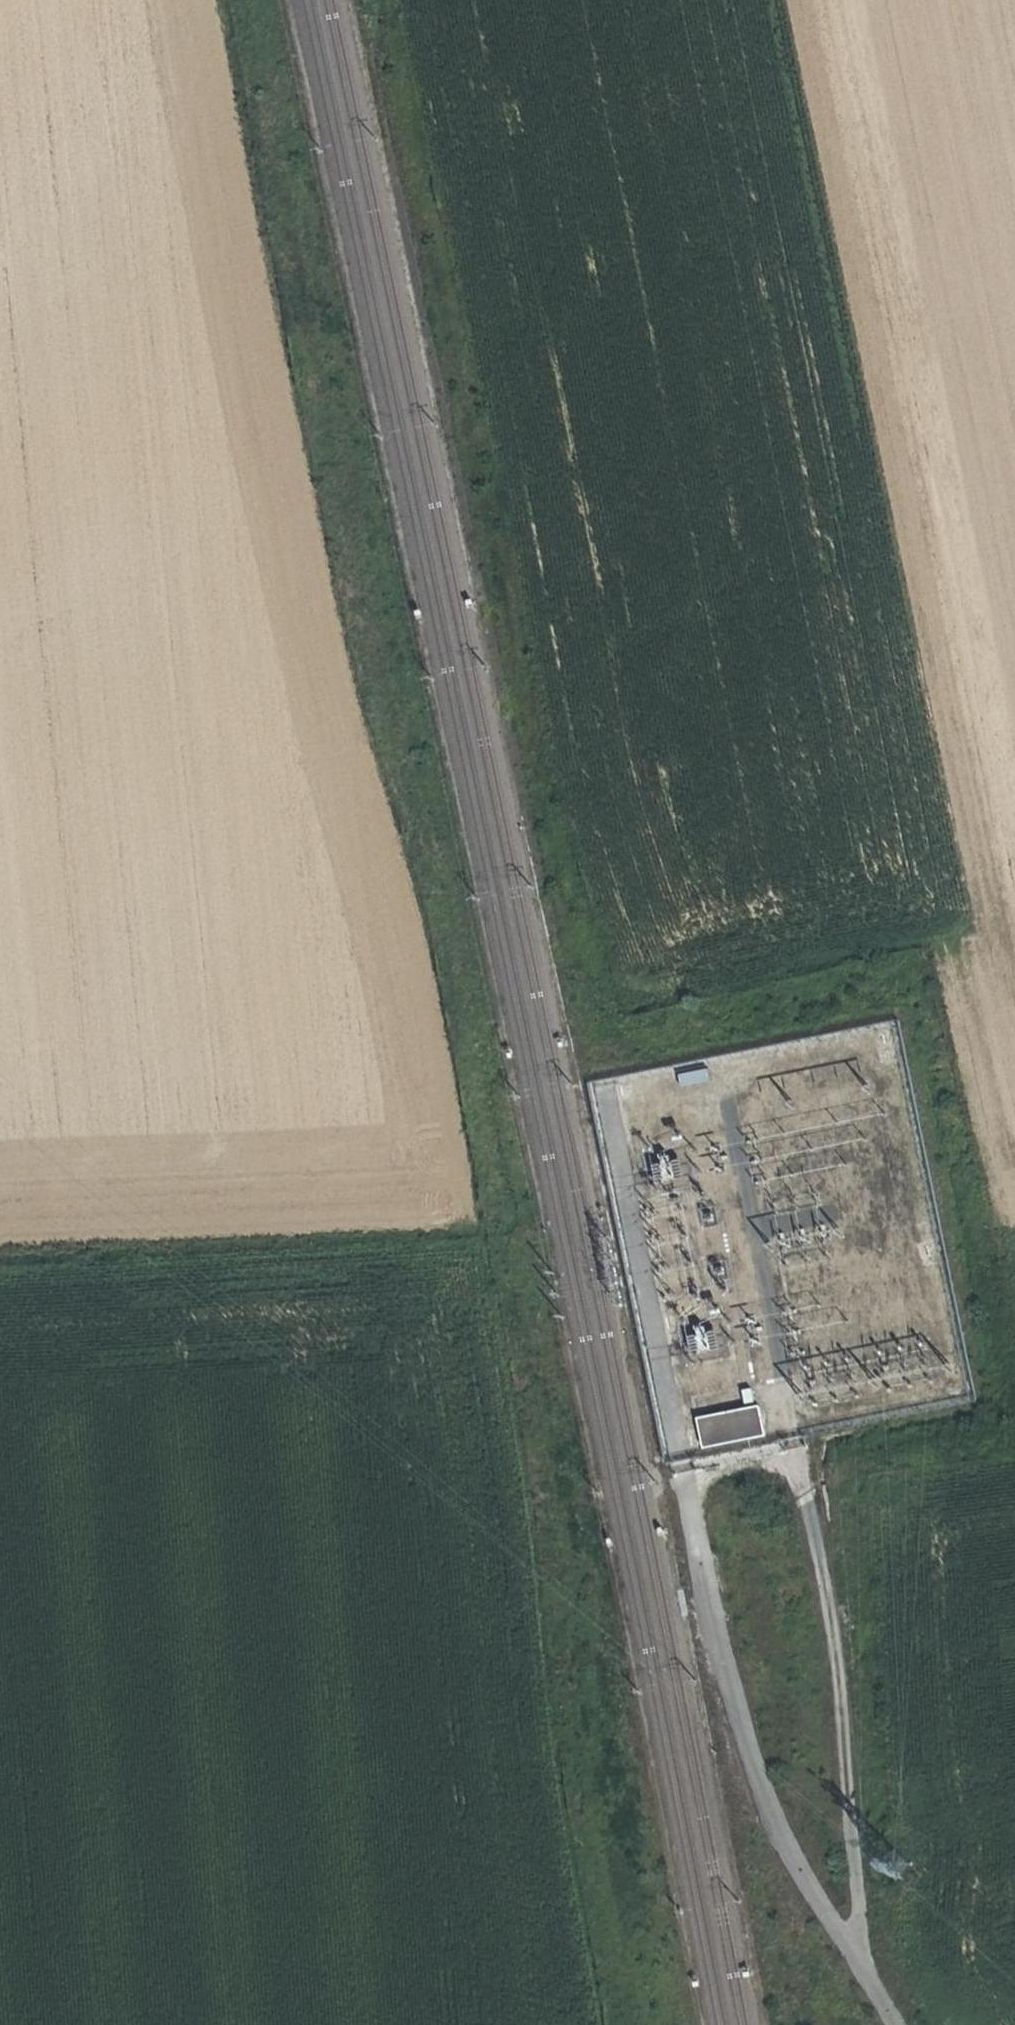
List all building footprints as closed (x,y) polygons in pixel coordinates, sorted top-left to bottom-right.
[(679,1076),(681,1087),(710,1081),(707,1070),(679,1076)] [(760,1409),(703,1419),(708,1445),(765,1435),(760,1409)]
